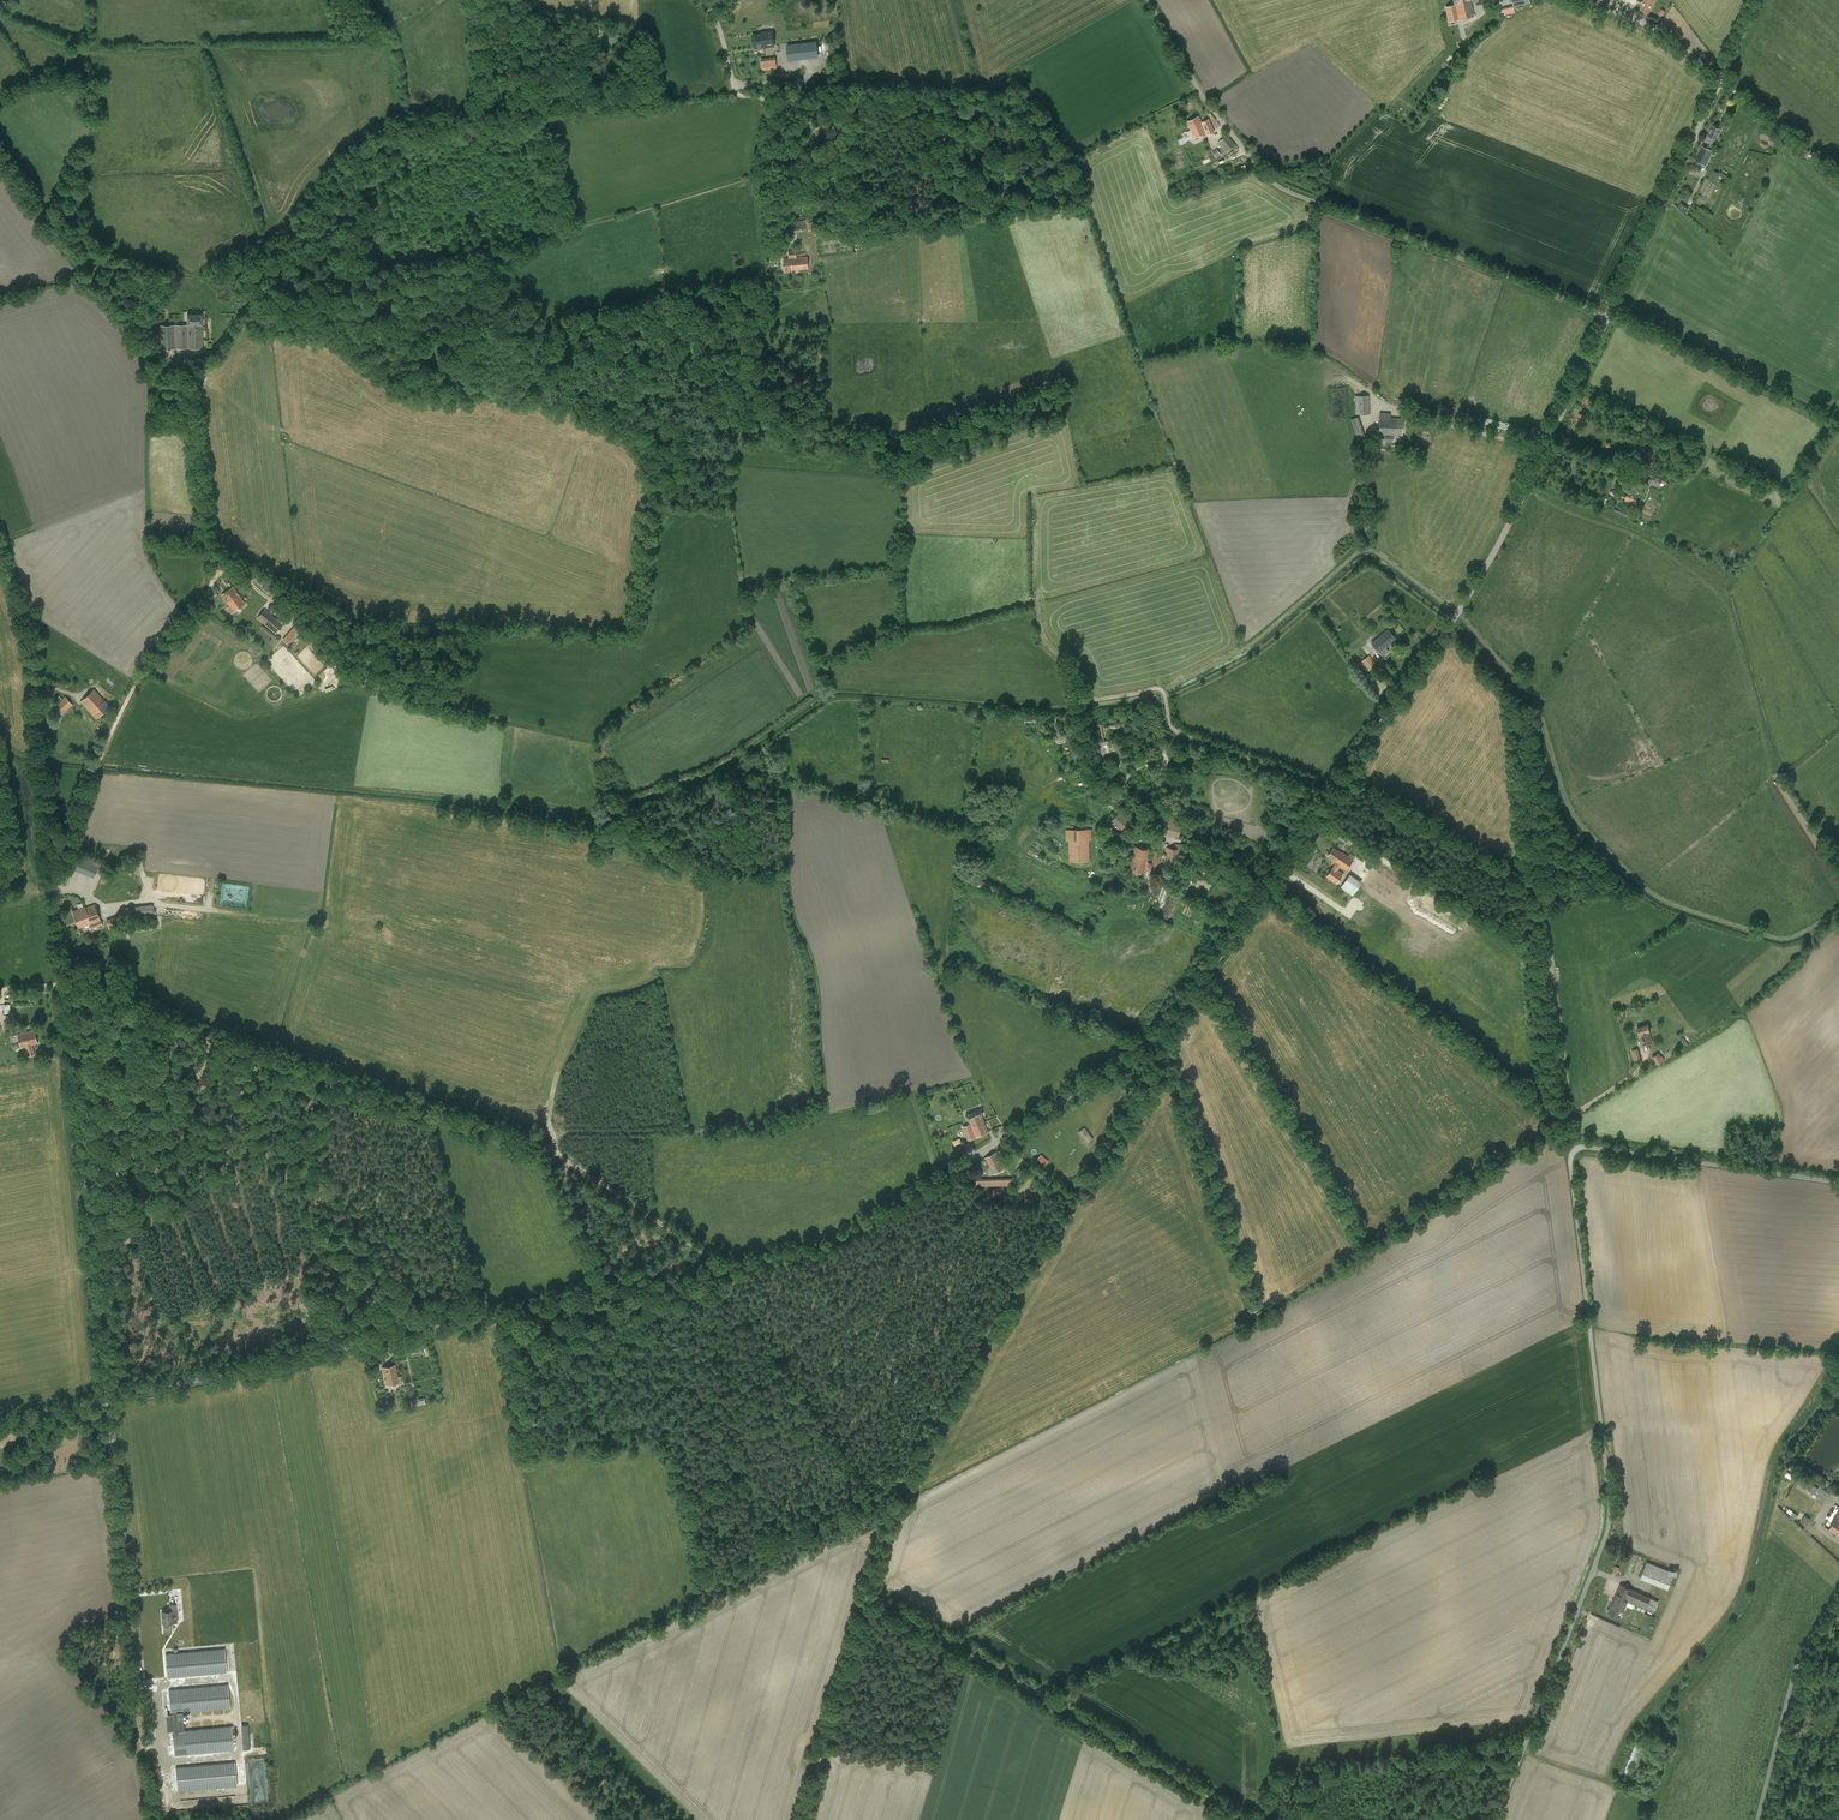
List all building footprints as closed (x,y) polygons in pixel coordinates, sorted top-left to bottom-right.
[(1445,7),(1449,22),(1474,17),(1471,0),(1453,0),(1454,3),(1455,3),(1455,4),(1445,7)] [(1513,5),(1503,7),(1505,15),(1515,13),(1514,7),(1531,3),(1530,0),(1513,0),(1513,5)] [(1640,10),(1649,13),(1654,0),(1644,0),(1640,10)] [(1662,16),(1667,12),(1663,8),(1658,12),(1662,16)] [(752,35),(754,47),(764,46),(764,47),(774,46),(772,31),(762,32),(762,34),(752,35)] [(818,57),(816,42),(787,45),(789,61),(818,57)] [(762,60),(763,67),(778,67),(777,59),(762,60)] [(1194,138),(1213,129),(1208,119),(1202,122),(1199,116),(1186,121),(1194,138)] [(1716,140),(1721,129),(1713,125),(1709,134),(1708,135),(1707,135),(1705,139),(1710,142),(1713,138),(1716,140)] [(1227,152),(1236,145),(1227,134),(1218,141),(1227,152)] [(1702,146),(1696,159),(1707,165),(1713,151),(1702,146)] [(1218,158),(1223,154),(1218,148),(1213,151),(1218,158)] [(1709,179),(1715,182),(1720,173),(1713,170),(1709,179)] [(1701,195),(1698,205),(1705,207),(1708,197),(1701,195)] [(1681,203),(1678,207),(1686,213),(1689,208),(1681,203)] [(1734,213),(1732,220),(1740,222),(1741,214),(1734,213)] [(809,222),(810,230),(818,230),(817,221),(809,222)] [(804,222),(792,222),(792,232),(804,231),(804,222)] [(834,235),(833,227),(822,228),(823,236),(834,235)] [(792,270),(808,269),(807,256),(796,257),(796,250),(789,251),(789,256),(791,256),(791,257),(784,258),(785,273),(792,272),(792,270)] [(159,325),(160,349),(202,348),(202,314),(187,314),(188,325),(159,325)] [(1354,395),(1355,413),(1369,413),(1369,395),(1354,395)] [(1378,442),(1393,442),(1393,435),(1402,436),(1402,419),(1390,418),(1391,413),(1380,412),(1380,418),(1379,418),(1378,442)] [(1358,416),(1350,419),(1357,441),(1365,438),(1358,416)] [(1642,445),(1638,456),(1651,461),(1656,450),(1642,445)] [(1650,483),(1659,487),(1661,481),(1663,482),(1663,483),(1665,484),(1667,479),(1651,472),(1649,476),(1653,478),(1650,483)] [(1621,492),(1620,493),(1612,489),(1610,493),(1637,506),(1639,501),(1637,499),(1639,494),(1629,490),(1627,495),(1621,492)] [(218,567),(225,569),(228,562),(221,560),(218,567)] [(270,594),(278,584),(269,578),(262,588),(270,594)] [(222,595),(228,604),(225,607),(230,614),(234,611),(234,612),(245,604),(233,587),(222,595)] [(275,634),(284,625),(265,609),(257,618),(275,634)] [(277,637),(263,625),(261,628),(272,637),(269,641),(271,643),(277,637)] [(294,625),(285,636),(293,642),(302,632),(294,625)] [(1388,630),(1371,643),(1382,657),(1388,652),(1385,648),(1396,640),(1388,630)] [(1359,662),(1366,672),(1376,665),(1369,655),(1359,662)] [(96,719),(110,706),(105,700),(105,701),(94,689),(81,701),(96,719)] [(55,706),(62,714),(72,704),(65,697),(55,706)] [(1113,739),(1096,744),(1100,759),(1102,758),(1102,759),(1111,756),(1110,753),(1120,750),(1117,741),(1114,742),(1113,739)] [(1133,824),(1120,813),(1113,822),(1126,832),(1133,824)] [(1178,838),(1183,820),(1167,815),(1161,833),(1178,838)] [(1066,840),(1069,840),(1069,861),(1090,861),(1089,840),(1092,840),(1091,828),(1066,829),(1066,840)] [(1146,868),(1148,868),(1157,870),(1161,853),(1155,851),(1152,863),(1147,861),(1150,850),(1135,846),(1129,871),(1144,875),(1146,868)] [(1177,866),(1180,849),(1167,847),(1164,863),(1177,866)] [(1335,862),(1335,863),(1326,877),(1336,884),(1344,873),(1338,869),(1341,866),(1346,870),(1355,856),(1350,852),(1347,856),(1342,852),(1341,852),(1334,847),(1328,856),(1335,861),(1335,862)] [(95,858),(88,875),(94,878),(96,872),(101,874),(106,863),(95,858)] [(1362,882),(1350,873),(1341,887),(1352,895),(1362,882)] [(1372,895),(1360,887),(1355,894),(1367,903),(1372,895)] [(73,911),(76,922),(86,919),(84,913),(97,909),(95,904),(81,909),(80,908),(73,911)] [(91,929),(102,925),(97,909),(84,913),(86,919),(76,922),(79,928),(89,925),(91,929)] [(1357,914),(1353,919),(1364,926),(1369,920),(1372,922),(1375,917),(1366,910),(1364,913),(1363,912),(1362,913),(1360,912),(1358,915),(1357,914)] [(120,917),(113,919),(116,926),(123,924),(120,917)] [(1643,1044),(1652,1042),(1649,1031),(1650,1031),(1648,1025),(1637,1028),(1639,1034),(1640,1034),(1643,1044)] [(21,1048),(25,1047),(28,1056),(34,1054),(32,1045),(38,1043),(34,1030),(17,1035),(21,1048)] [(1664,1060),(1662,1056),(1659,1058),(1657,1054),(1655,1056),(1652,1057),(1657,1065),(1664,1060)] [(968,1140),(975,1137),(988,1132),(982,1115),(983,1115),(981,1109),(965,1115),(968,1121),(970,1124),(963,1127),(968,1140)] [(1087,1144),(1093,1139),(1084,1127),(1078,1132),(1087,1144)] [(984,1158),(993,1174),(1005,1167),(997,1151),(984,1158)] [(1043,1164),(1047,1160),(1041,1155),(1037,1160),(1043,1164)] [(1836,1167),(1825,1166),(1825,1173),(1835,1174),(1836,1167)] [(976,1186),(1011,1185),(1011,1177),(1010,1177),(976,1178),(976,1186)] [(399,1382),(402,1382),(401,1376),(398,1377),(395,1364),(382,1367),(386,1385),(399,1382)] [(411,1396),(412,1405),(426,1404),(425,1399),(419,1399),(418,1395),(411,1396)] [(1829,1493),(1812,1484),(1807,1494),(1823,1503),(1829,1493)] [(1790,1509),(1787,1512),(1796,1519),(1799,1515),(1790,1509)] [(1805,1515),(1802,1522),(1809,1526),(1812,1519),(1805,1515)] [(1831,1530),(1838,1534),(1838,1532),(1838,1518),(1831,1530)] [(1675,1573),(1647,1562),(1640,1577),(1668,1589),(1675,1573)] [(1658,1601),(1620,1584),(1608,1611),(1621,1617),(1628,1601),(1654,1612),(1658,1601)] [(177,1621),(176,1610),(175,1604),(170,1605),(171,1610),(161,1611),(163,1623),(177,1621)] [(168,1678),(227,1672),(225,1648),(166,1653),(168,1678)] [(171,1713),(177,1713),(183,1712),(230,1708),(228,1684),(169,1690),(171,1713)] [(251,1748),(250,1723),(243,1724),(244,1748),(251,1748)] [(232,1726),(185,1730),(178,1731),(173,1731),(175,1755),(234,1750),(232,1726)] [(807,1755),(813,1757),(816,1748),(810,1746),(807,1755)] [(178,1791),(237,1786),(235,1761),(176,1767),(178,1791)] [(606,1781),(600,1776),(594,1782),(600,1787),(606,1781)]
